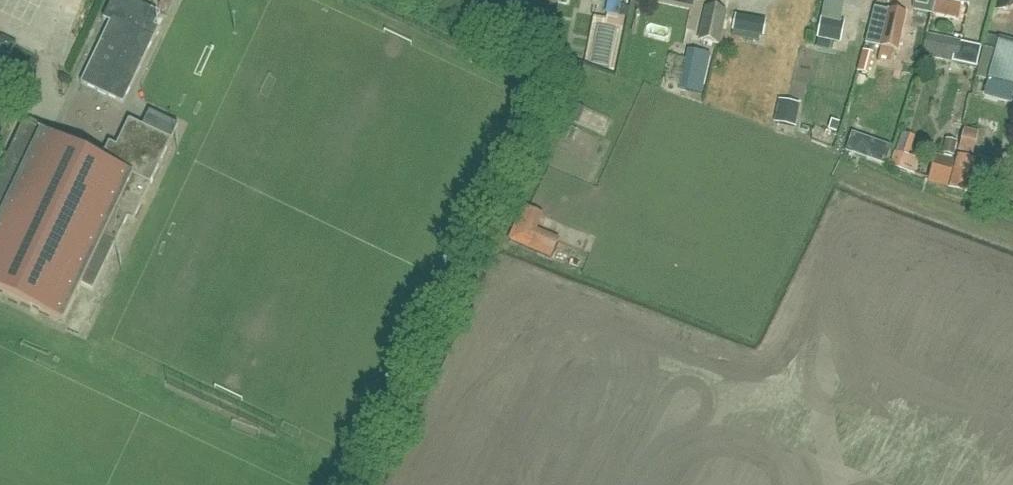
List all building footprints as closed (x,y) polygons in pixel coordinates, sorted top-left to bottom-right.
[(142,68),(156,40),(141,33),(152,12),(128,0),(114,0),(104,21),(111,25),(81,86),(123,107),(142,68)] [(616,16),(618,0),(606,0),(604,14),(616,16)] [(996,11),(1004,13),(1004,12),(1008,13),(1012,9),(1012,0),(998,0),(996,11)] [(719,48),(726,13),(704,9),(698,44),(719,48)] [(899,54),(906,15),(888,12),(878,62),(890,65),(892,53),(899,54)] [(734,14),(729,35),(758,42),(763,20),(734,14)] [(588,62),(608,64),(613,26),(592,23),(588,62)] [(838,44),(841,27),(818,23),(815,40),(838,44)] [(957,62),(961,43),(925,35),(920,58),(951,65),(952,61),(957,62)] [(999,40),(995,53),(982,49),(974,79),(988,83),(984,99),(1010,106),(1012,95),(1012,43),(999,40)] [(11,47),(1,43),(0,45),(0,54),(6,57),(11,47)] [(673,60),(667,85),(700,93),(709,54),(685,49),(682,62),(673,60)] [(870,75),(873,54),(859,52),(856,73),(870,75)] [(779,106),(775,126),(794,129),(798,110),(779,106)] [(0,176),(0,293),(63,324),(81,287),(93,293),(115,246),(127,220),(133,223),(149,189),(154,179),(172,142),(171,142),(174,137),(178,128),(151,115),(145,127),(144,129),(129,122),(122,137),(112,158),(105,154),(101,162),(24,125),(0,176)] [(976,134),(964,131),(958,154),(970,157),(976,134)] [(845,154),(885,168),(892,149),(852,135),(845,154)] [(946,142),(942,155),(954,158),(957,145),(946,142)] [(913,177),(919,163),(895,154),(890,168),(913,177)] [(955,162),(935,157),(927,185),(946,191),(955,162)] [(977,163),(959,158),(950,192),(967,197),(977,163)] [(530,251),(544,216),(524,207),(509,242),(530,251)]
